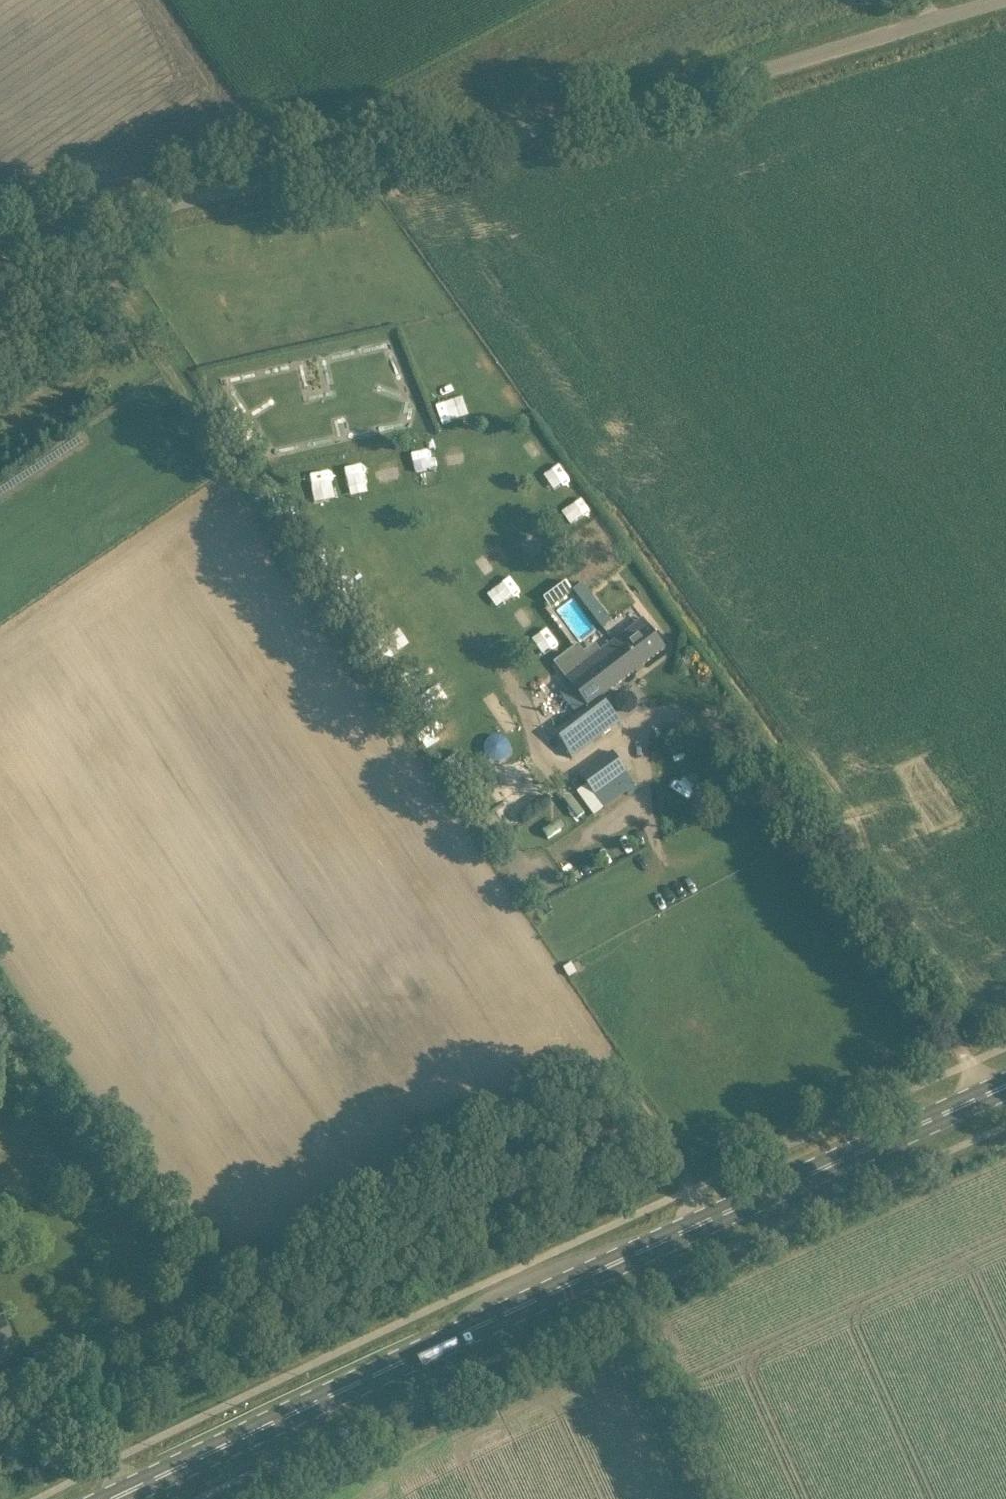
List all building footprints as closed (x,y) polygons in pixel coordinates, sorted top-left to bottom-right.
[(376,479),(394,477),(392,458),(374,460),(376,479)] [(363,465),(343,466),(344,485),(364,484),(363,465)] [(558,465),(542,475),(551,489),(567,479),(558,465)] [(580,501),(562,513),(570,523),(587,511),(580,501)] [(579,588),(575,591),(589,609),(598,603),(584,584),(579,588)] [(627,634),(567,678),(588,707),(589,707),(597,701),(666,649),(649,627),(632,640),(627,634)] [(615,726),(597,701),(589,707),(588,707),(558,729),(577,754),(615,726)] [(483,746),(483,751),(485,755),(488,759),(492,762),(497,763),(502,762),(507,760),(510,757),(513,752),(513,747),(512,742),(510,738),(506,735),(501,733),(496,733),(491,734),(487,737),(484,741),(483,746)] [(588,785),(596,796),(628,773),(613,752),(581,776),(588,785)] [(720,772),(664,802),(671,814),(727,784),(720,772)] [(13,1342),(0,1315),(0,1348),(13,1342)]
